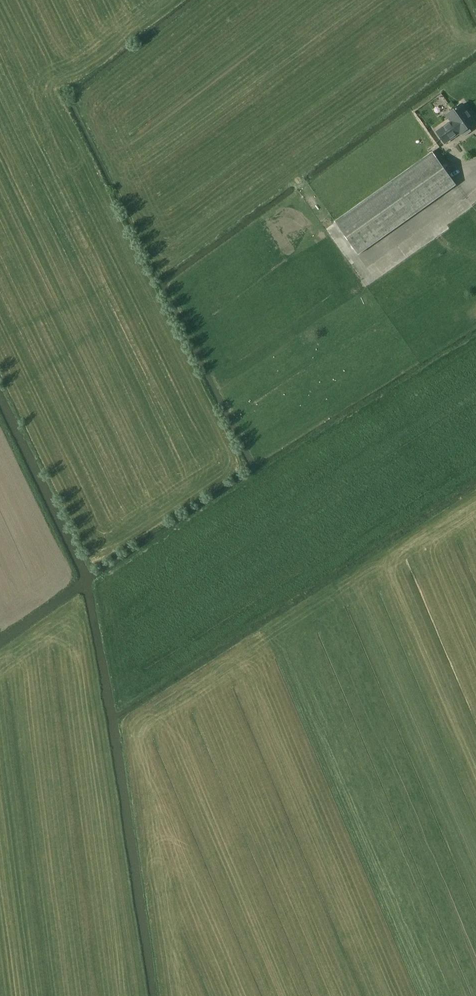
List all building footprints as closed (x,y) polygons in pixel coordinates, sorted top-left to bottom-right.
[(445,144),(460,133),(461,134),(463,137),(471,131),(469,128),(475,123),(463,104),(447,116),(452,122),(437,132),(445,144)] [(433,152),(335,222),(359,254),(456,185),(433,152)]
